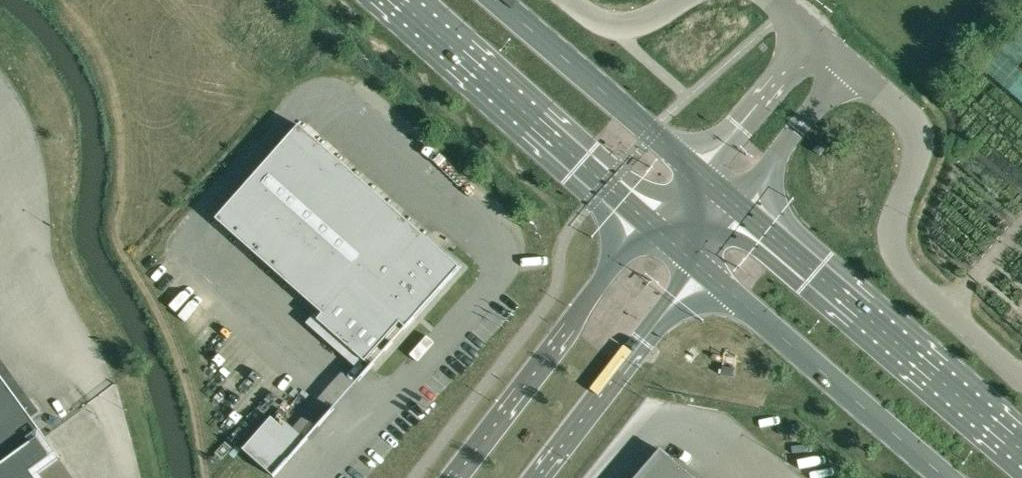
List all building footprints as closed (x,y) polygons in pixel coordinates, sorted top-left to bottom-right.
[(322,315),(317,321),(364,362),(399,323),(405,329),(459,268),(299,126),(215,220),(322,315)] [(821,143),(814,151),(819,156),(826,147),(821,143)] [(31,474),(56,455),(59,461),(61,460),(0,376),(0,477),(34,477),(31,474)] [(660,450),(635,477),(692,477),(660,450)]
